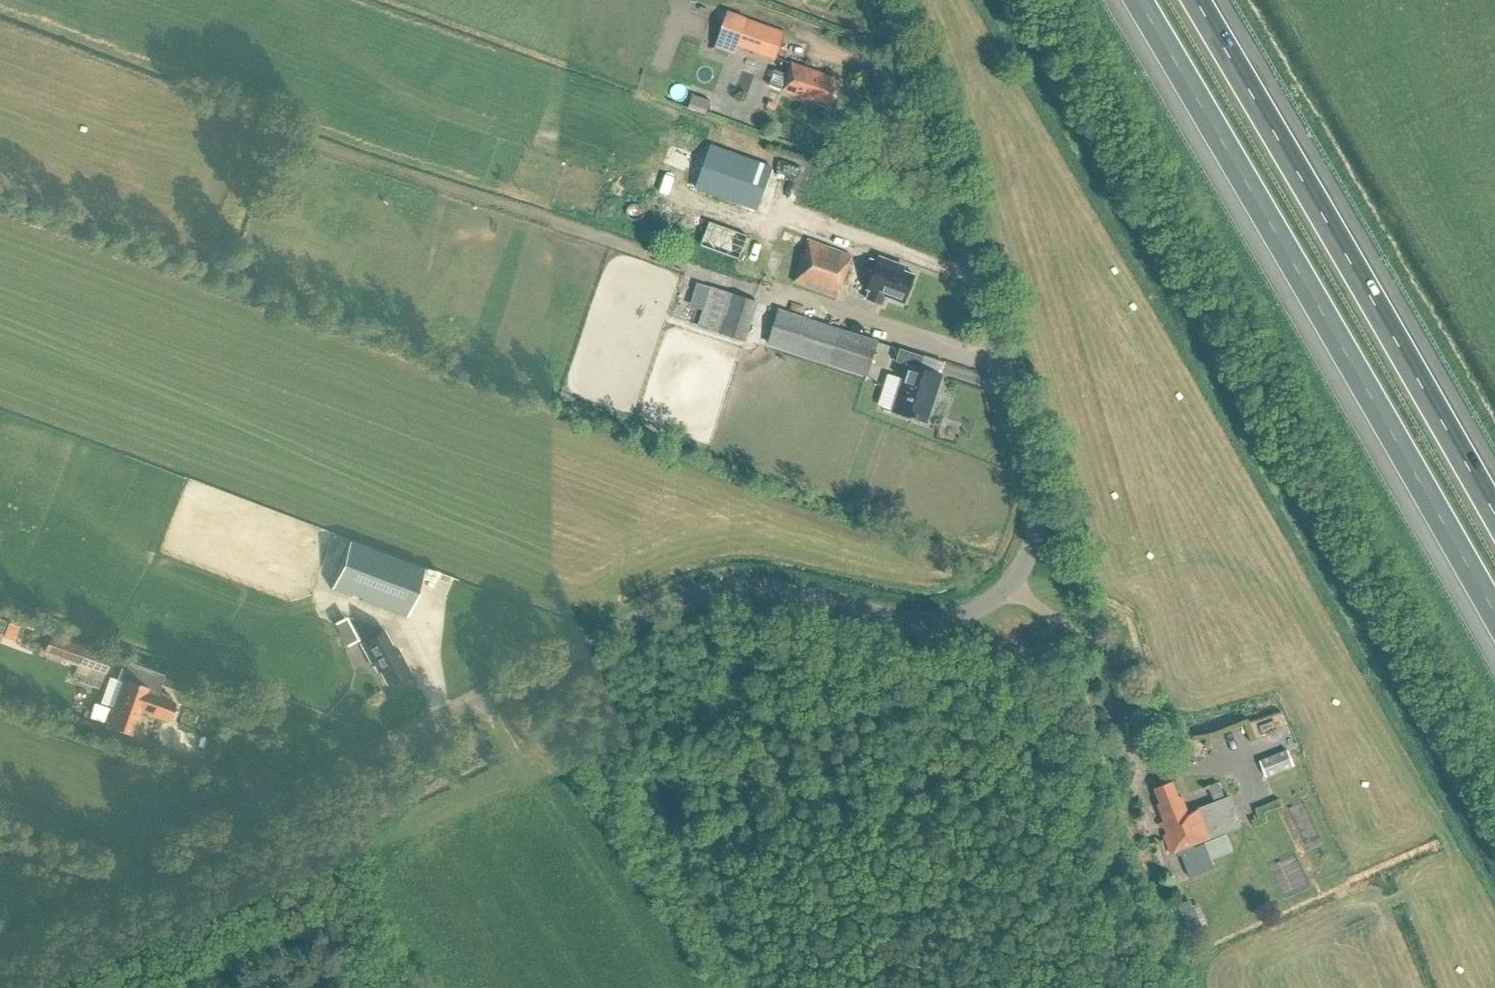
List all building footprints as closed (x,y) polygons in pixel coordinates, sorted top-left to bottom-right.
[(785,32),(746,18),(726,11),(714,49),(733,55),(737,45),(775,59),(785,32)] [(791,62),(787,73),(777,70),(771,87),(781,90),(811,101),(812,99),(829,105),(838,79),(791,62)] [(699,87),(697,101),(714,103),(716,89),(699,87)] [(756,209),(771,166),(711,145),(696,188),(756,209)] [(696,247),(703,224),(692,220),(684,243),(696,247)] [(738,258),(746,235),(709,222),(701,244),(738,258)] [(808,239),(805,249),(793,281),(836,297),(851,255),(808,239)] [(906,266),(896,262),(879,256),(877,261),(869,258),(866,267),(873,270),(866,289),(869,290),(866,298),(882,304),(885,296),(903,303),(914,274),(905,271),(906,266)] [(744,340),(757,302),(710,286),(698,325),(744,340)] [(866,375),(876,341),(779,309),(769,343),(866,375)] [(944,363),(924,356),(899,348),(895,361),(908,364),(893,410),(925,421),(944,363)] [(330,591),(341,595),(350,598),(351,597),(360,600),(360,602),(405,619),(423,571),(348,543),(330,591)] [(0,611),(0,619),(9,622),(12,615),(0,611)] [(357,641),(351,632),(344,620),(333,626),(346,648),(357,641)] [(402,674),(408,671),(395,648),(393,649),(382,630),(359,642),(375,672),(378,670),(385,683),(403,674),(402,674)] [(46,634),(41,650),(77,663),(81,649),(82,646),(46,634)] [(103,672),(108,659),(81,649),(77,663),(84,665),(103,672)] [(78,682),(97,688),(103,672),(84,665),(78,682)] [(175,690),(178,681),(162,675),(158,685),(175,690)] [(121,680),(105,727),(129,735),(138,710),(166,720),(172,703),(144,693),(145,688),(121,680)] [(1293,766),(1287,749),(1258,760),(1265,777),(1293,766)] [(1226,836),(1242,830),(1229,796),(1187,812),(1181,796),(1178,797),(1172,781),(1154,788),(1160,803),(1157,804),(1164,821),(1158,823),(1170,853),(1179,849),(1190,876),(1213,867),(1210,858),(1232,850),(1226,836)] [(1283,851),(1298,882),(1320,872),(1305,840),(1283,851)]
